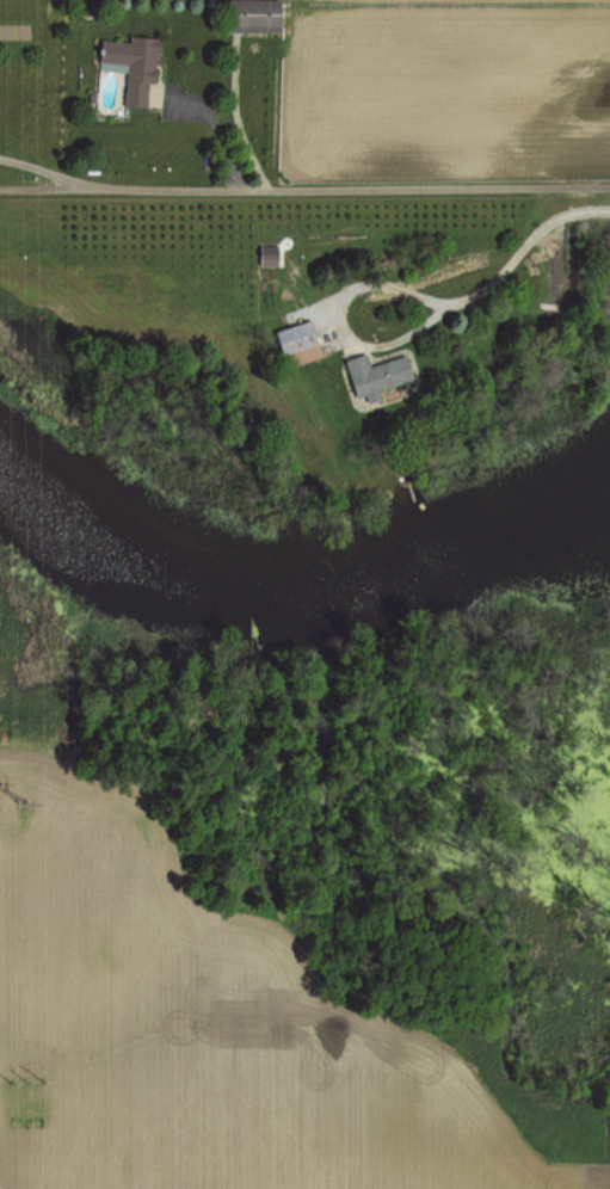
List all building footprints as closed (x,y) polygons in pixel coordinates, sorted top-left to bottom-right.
[(284,0),(233,0),(233,33),(284,33),(284,0)] [(159,82),(162,39),(132,37),(132,41),(104,40),(102,63),(130,65),(128,107),(150,108),(151,82),(159,82)] [(280,330),(291,366),(324,356),(313,320),(280,330)] [(416,380),(409,355),(372,365),(369,353),(348,358),(359,397),(370,394),(372,401),(385,397),(383,389),(416,380)]
